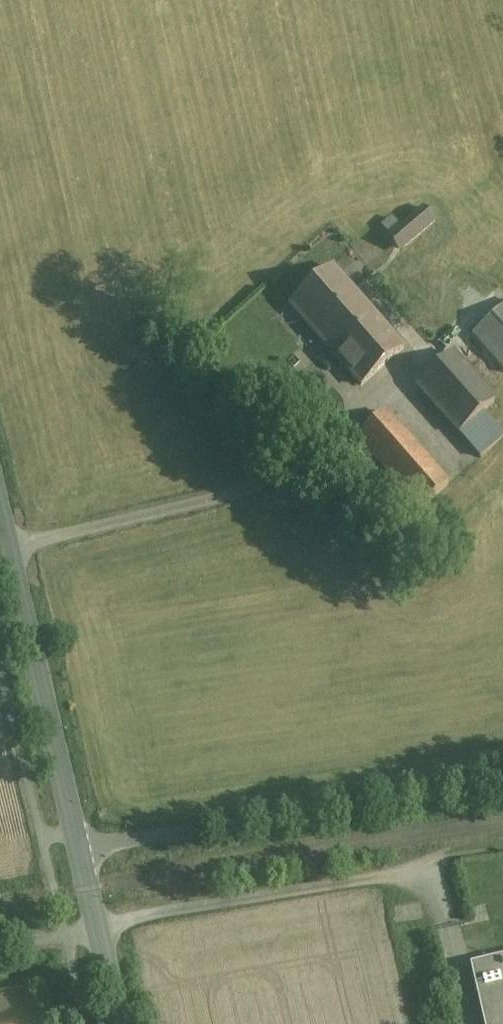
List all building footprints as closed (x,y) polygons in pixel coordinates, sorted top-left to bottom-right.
[(382,225),(402,249),(435,220),(422,206),(399,227),(392,217),(382,225)] [(331,267),(290,304),(362,384),(403,347),(331,267)] [(466,329),(502,370),(502,296),(466,329)] [(452,353),(416,385),(458,433),(482,412),(494,401),(452,353)] [(385,412),(356,438),(419,510),(448,484),(385,412)] [(482,412),(458,433),(479,457),(502,436),(482,412)] [(469,965),(483,1023),(502,1023),(502,957),(469,965)]
